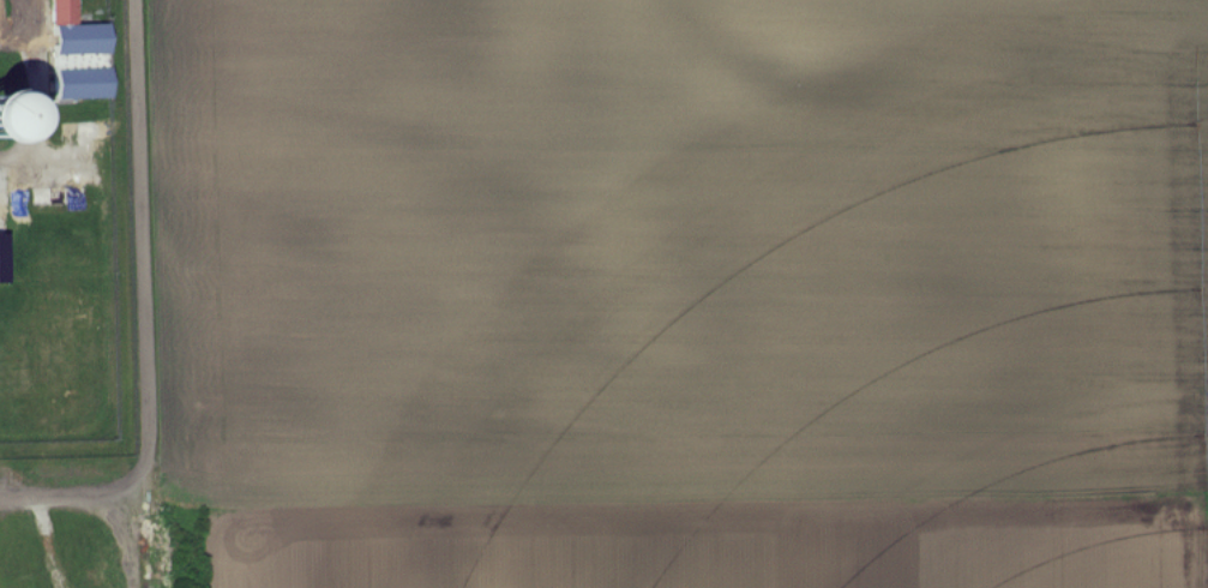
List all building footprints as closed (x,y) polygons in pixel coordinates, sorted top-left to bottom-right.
[(109,24),(78,24),(77,0),(53,0),(55,99),(111,98),(109,24)]
